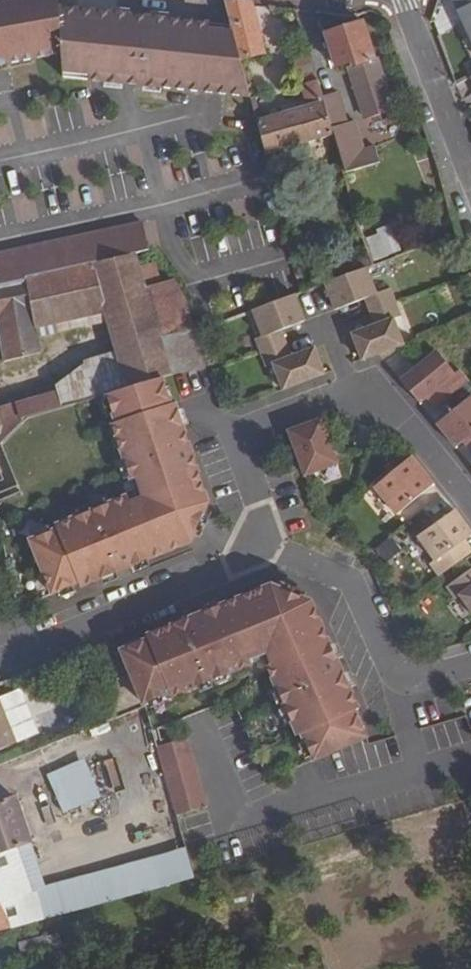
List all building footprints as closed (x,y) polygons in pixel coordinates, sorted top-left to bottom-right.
[(62,57),(59,11),(58,0),(0,0),(0,67),(62,57)] [(251,3),(224,0),(231,27),(239,60),(263,54),(251,3)] [(470,42),(470,0),(452,0),(470,42)] [(76,13),(59,11),(62,57),(63,80),(90,83),(91,77),(102,70),(75,23),(76,13)] [(97,15),(76,13),(75,23),(102,70),(91,77),(90,83),(136,88),(96,21),(97,15)] [(239,60),(231,27),(97,15),(96,21),(136,88),(250,98),(239,60)] [(362,22),(325,34),(335,68),(347,64),(364,118),(386,111),(394,108),(376,58),(375,59),(369,42),(384,37),(377,19),(363,24),(362,22)] [(308,55),(284,61),(289,76),(295,74),(299,86),(316,80),(308,55)] [(256,120),(265,157),(333,136),(322,101),(322,98),(317,80),(316,80),(299,86),(305,106),(256,120)] [(338,92),(322,98),(322,101),(333,136),(345,173),(379,163),(374,146),(363,149),(354,121),(347,123),(338,92)] [(394,108),(386,111),(391,125),(399,122),(394,108)] [(0,256),(0,288),(28,282),(27,278),(91,264),(133,255),(137,255),(147,252),(141,225),(0,256)] [(391,226),(378,232),(388,256),(401,251),(391,226)] [(369,250),(351,256),(356,272),(367,268),(374,266),(369,250)] [(133,255),(91,264),(106,314),(117,352),(128,388),(162,379),(201,368),(191,330),(187,309),(184,300),(172,282),(161,285),(154,264),(140,267),(137,255),(133,255)] [(91,264),(27,278),(28,282),(36,330),(106,314),(91,264)] [(365,299),(370,312),(394,302),(389,289),(376,294),(367,268),(356,272),(324,284),(334,310),(341,307),(365,299)] [(2,362),(41,352),(36,330),(28,282),(0,288),(0,346),(2,362)] [(304,322),(294,295),(252,311),(262,337),(255,339),(260,352),(286,343),(280,330),(304,322)] [(375,325),(351,333),(361,360),(378,354),(403,345),(393,319),(400,316),(394,302),(370,312),(375,325)] [(324,374),(314,348),(290,356),(286,343),(260,352),(265,366),(272,364),(282,390),(324,374)] [(436,351),(400,380),(419,403),(438,388),(447,399),(468,382),(458,370),(454,373),(436,351)] [(84,365),(57,386),(59,391),(64,407),(128,388),(117,352),(83,363),(84,365)] [(1,446),(15,482),(184,432),(174,403),(170,404),(162,379),(128,388),(64,407),(26,417),(1,445),(1,446)] [(1,445),(26,417),(64,407),(59,391),(0,407),(0,445),(1,445)] [(436,424),(455,447),(470,434),(470,396),(436,424)] [(321,419),(287,430),(304,476),(337,464),(321,419)] [(11,590),(205,508),(207,503),(184,432),(15,482),(17,485),(0,492),(0,528),(11,590)] [(396,515),(434,484),(411,457),(374,488),(396,515)] [(80,587),(190,542),(205,508),(11,590),(19,608),(78,583),(80,587)] [(470,536),(470,533),(456,512),(455,510),(419,537),(435,561),(430,565),(438,576),(460,560),(452,548),(465,540),(470,536)] [(465,540),(452,548),(460,560),(470,552),(470,549),(465,540)] [(470,615),(470,577),(467,571),(445,586),(454,599),(458,595),(470,615)] [(148,639),(114,653),(119,666),(124,676),(130,689),(108,699),(118,721),(144,707),(152,732),(231,697),(267,779),(365,735),(354,710),(358,709),(310,601),(269,585),(203,613),(146,636),(148,639)] [(119,666),(102,674),(106,684),(124,676),(119,666)] [(0,708),(0,750),(15,744),(0,708)] [(470,740),(470,734),(466,716),(439,724),(446,747),(470,740)] [(186,740),(156,748),(176,817),(205,808),(186,740)] [(60,813),(99,798),(84,758),(45,774),(60,813)] [(0,803),(0,852),(31,842),(16,798),(0,803)] [(31,842),(0,852),(0,932),(52,917),(194,878),(185,850),(44,888),(31,842)] [(42,939),(14,946),(19,962),(45,955),(42,939)]
